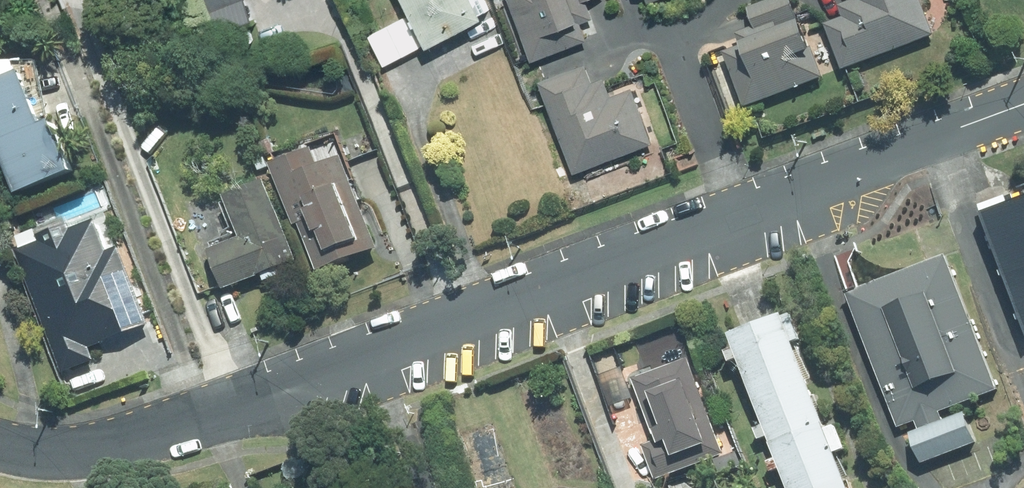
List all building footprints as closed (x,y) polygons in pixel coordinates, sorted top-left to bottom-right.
[(210,9),(234,0),(206,0),(210,9)] [(477,0),(408,0),(429,40),(483,12),(477,0)] [(533,60),(590,39),(583,18),(595,14),(590,0),(511,0),(533,60)] [(744,107),(822,77),(792,0),(769,0),(749,8),(756,26),(738,33),(743,45),(723,53),(744,107)] [(844,69),(935,35),(921,0),(858,0),(842,6),(846,17),(827,24),(844,69)] [(406,14),(374,31),(390,62),(422,45),(406,14)] [(22,191),(78,167),(58,117),(49,119),(29,67),(23,58),(0,58),(0,130),(22,191)] [(540,80),(575,171),(653,141),(632,87),(613,94),(606,77),(594,81),(587,62),(540,80)] [(314,150),(273,165),(314,274),(380,249),(345,157),(321,166),(314,150)] [(209,250),(225,290),(298,262),(267,180),(224,196),(240,238),(209,250)] [(982,204),(1023,315),(1023,188),(982,204)] [(111,212),(23,245),(69,368),(100,356),(95,345),(153,323),(111,212)] [(988,357),(937,221),(838,258),(905,435),(963,413),(948,372),(988,357)] [(794,311),(731,334),(790,487),(849,487),(836,453),(844,450),(835,428),(827,430),(794,343),(804,339),(794,311)] [(643,446),(656,479),(724,453),(689,359),(634,379),(658,440),(643,446)] [(461,431),(481,487),(520,487),(496,419),(461,431)]
